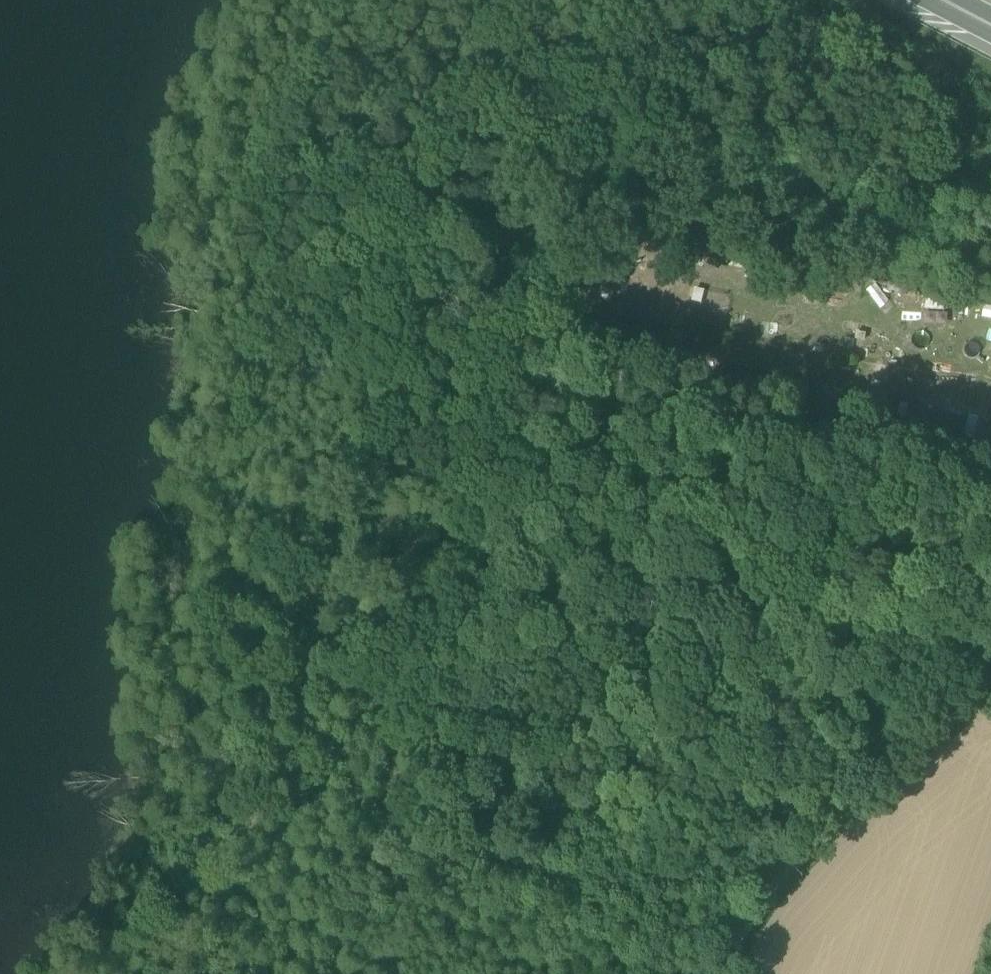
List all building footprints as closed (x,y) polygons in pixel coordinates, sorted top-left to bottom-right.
[(930,408),(901,402),(897,417),(927,423),(930,408)] [(964,438),(990,443),(990,423),(978,420),(979,417),(969,415),(964,438)]
